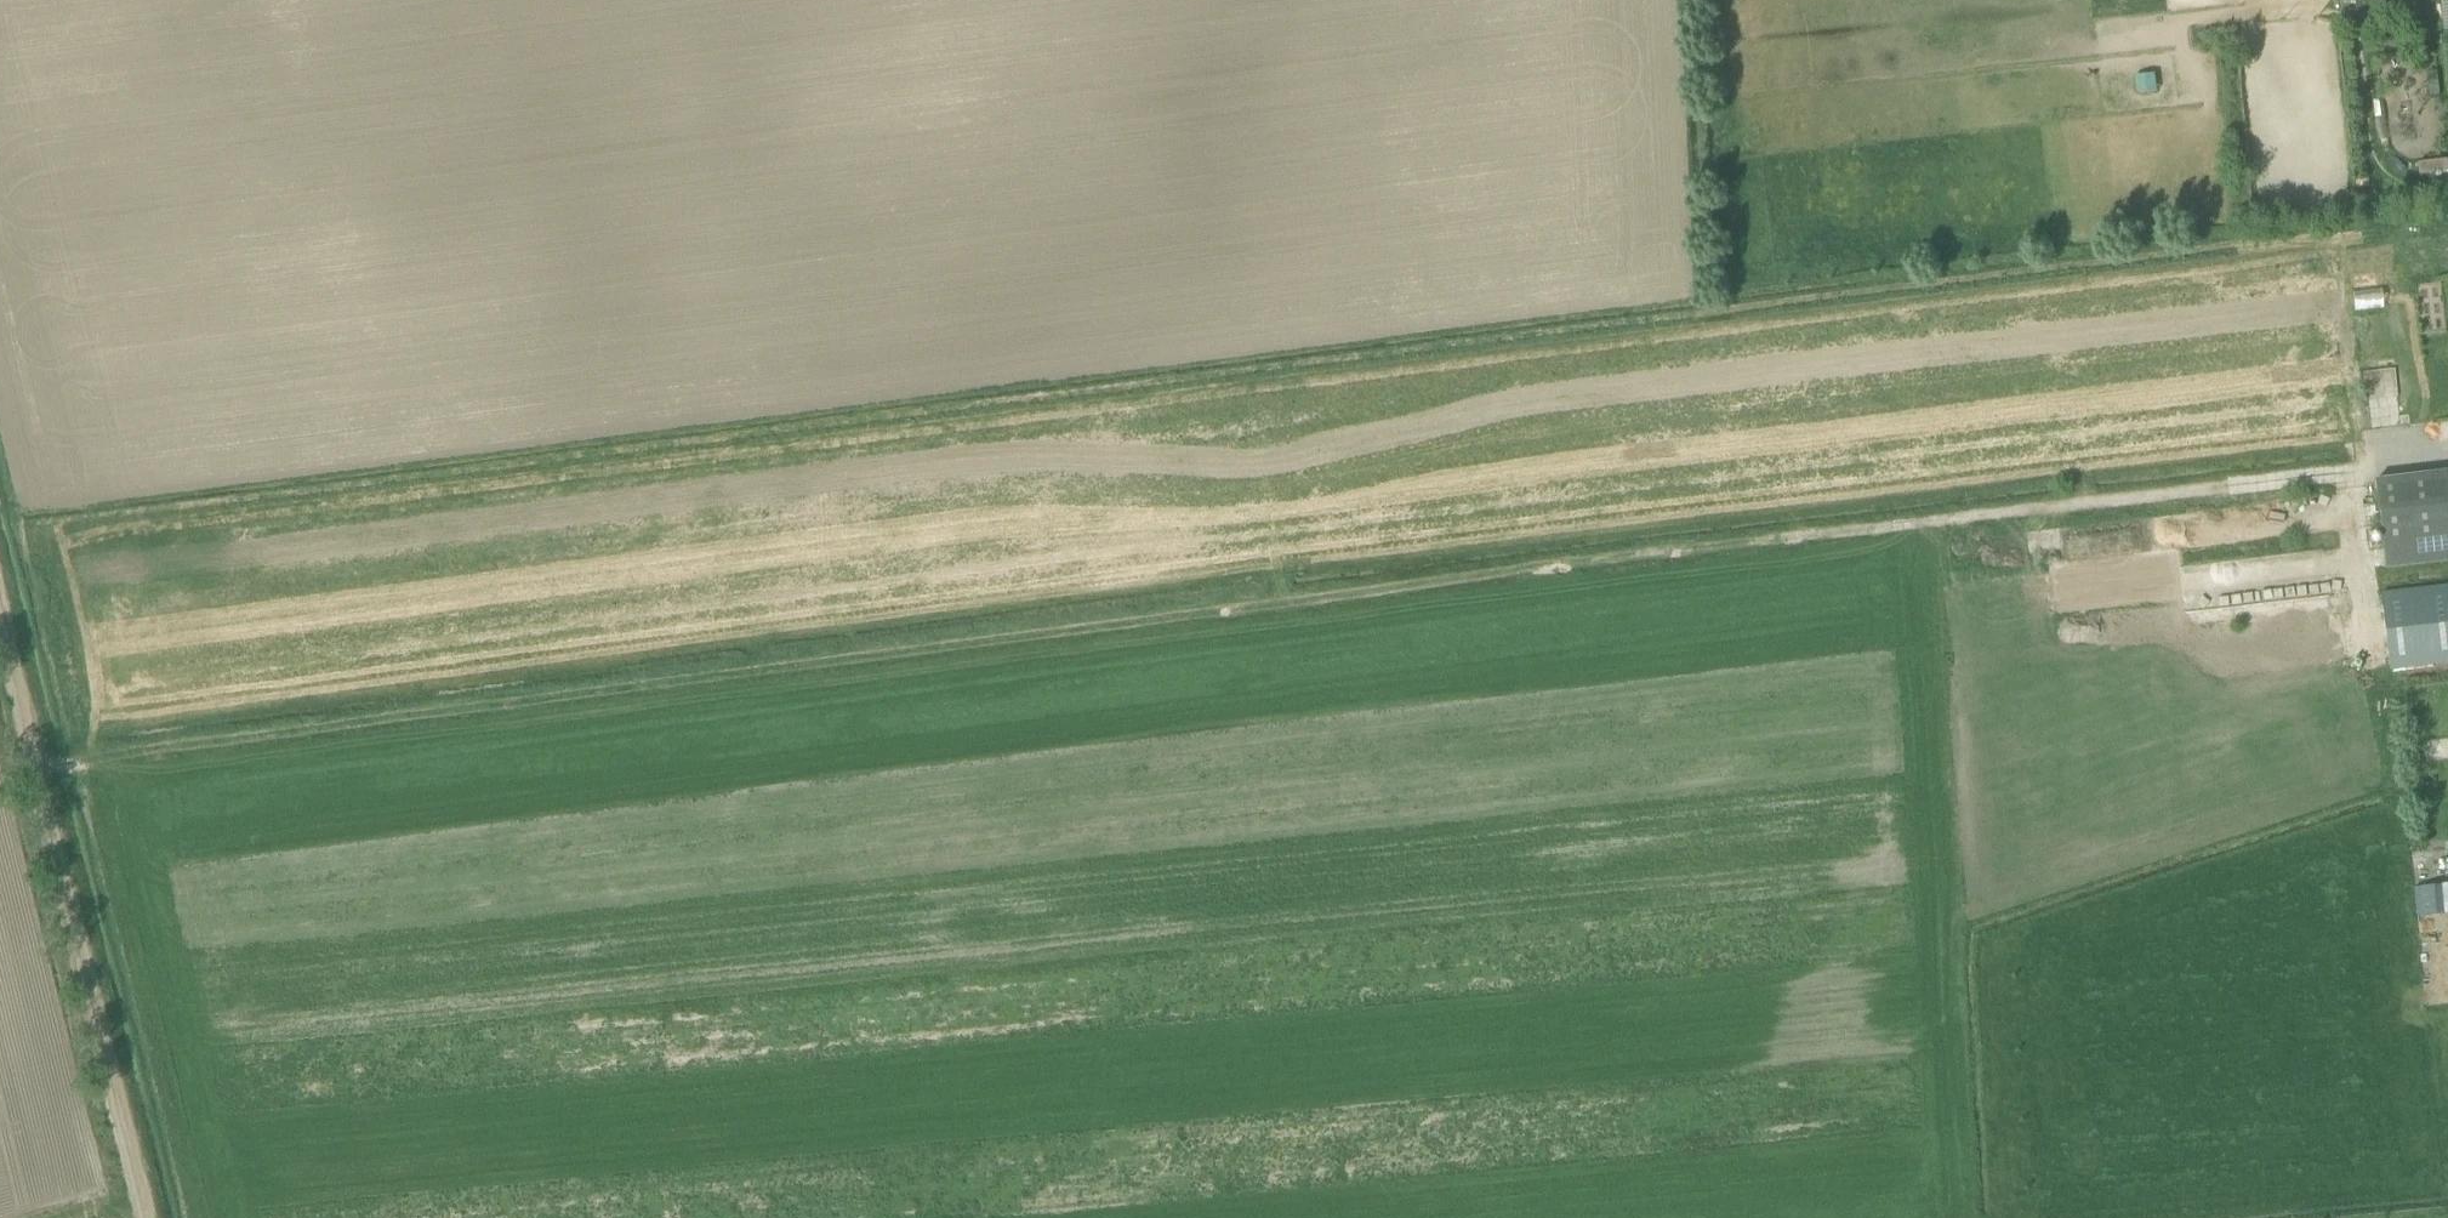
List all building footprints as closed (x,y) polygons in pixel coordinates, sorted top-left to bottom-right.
[(2447,562),(2447,471),(2374,480),(2386,570),(2447,562)] [(2390,669),(2447,662),(2447,585),(2381,592),(2390,669)] [(2447,913),(2447,885),(2417,888),(2419,916),(2447,913)]
